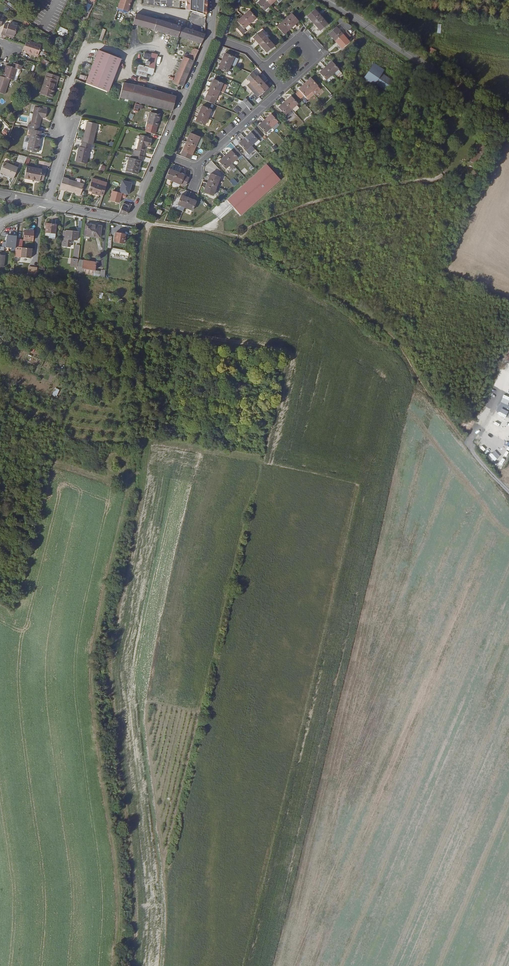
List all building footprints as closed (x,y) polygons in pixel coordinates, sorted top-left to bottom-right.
[(2,1),(12,9),(14,7),(5,0),(3,0),(2,1)] [(168,21),(163,20),(163,21),(157,19),(138,14),(128,12),(129,7),(131,0),(120,0),(114,19),(125,22),(154,30),(178,38),(178,36),(201,44),(205,34),(174,25),(168,23),(168,21)] [(270,5),(266,0),(260,0),(257,3),(264,10),(270,5)] [(15,6),(12,9),(22,17),(25,13),(15,6)] [(307,16),(313,24),(321,17),(315,9),(307,16)] [(249,10),(243,16),(250,23),(256,18),(249,10)] [(284,20),(291,28),(298,21),(291,14),(284,20)] [(250,23),(243,16),(237,21),(240,24),(236,27),(242,34),(246,31),(244,29),(250,23)] [(321,17),(313,24),(320,31),(328,24),(321,17)] [(284,34),(291,28),(284,20),(277,27),(284,34)] [(340,24),(346,31),(351,27),(345,20),(340,24)] [(2,32),(14,36),(17,26),(9,23),(8,25),(4,24),(2,32)] [(65,37),(69,30),(60,27),(57,34),(65,37)] [(335,41),(343,34),(336,27),(328,34),(335,41)] [(253,38),(260,45),(267,38),(261,31),(253,38)] [(343,34),(335,41),(341,48),(349,42),(343,34)] [(267,38),(260,45),(266,52),(274,46),(267,38)] [(28,47),(27,51),(26,53),(33,55),(33,54),(38,56),(41,45),(30,41),(30,42),(26,41),(25,46),(28,47)] [(183,57),(194,61),(198,50),(195,49),(192,49),(190,55),(185,53),(183,57)] [(98,50),(85,83),(109,92),(121,59),(98,50)] [(158,55),(152,53),(152,54),(144,52),(143,58),(150,60),(150,62),(146,62),(145,65),(149,66),(149,67),(138,65),(136,74),(146,77),(148,67),(154,69),(158,55)] [(221,61),(231,65),(235,66),(238,59),(224,53),(221,61)] [(183,87),(194,61),(183,57),(172,82),(183,87)] [(227,72),(231,65),(221,61),(218,68),(227,72)] [(325,67),(332,75),(338,69),(331,61),(325,67)] [(3,77),(10,79),(13,80),(17,69),(21,70),(22,65),(14,63),(13,67),(6,65),(3,77)] [(374,87),(382,93),(390,84),(382,77),(380,79),(378,77),(379,75),(382,72),(373,64),(366,72),(367,73),(369,74),(366,77),(365,76),(361,81),(365,85),(366,84),(370,86),(371,85),(373,82),(376,84),(374,87)] [(326,80),(332,75),(325,67),(319,72),(326,80)] [(254,70),(245,79),(248,81),(257,73),(254,70)] [(45,85),(41,95),(52,98),(55,89),(53,88),(55,82),(57,83),(59,76),(49,73),(47,77),(45,76),(43,84),(45,85)] [(3,77),(0,76),(0,93),(5,94),(10,79),(3,77)] [(247,85),(252,91),(262,82),(257,76),(247,85)] [(310,78),(304,84),(311,91),(317,86),(310,78)] [(210,87),(219,91),(223,84),(213,80),(210,87)] [(134,85),(133,85),(133,86),(129,85),(129,84),(128,84),(128,85),(124,84),(125,83),(123,82),(123,83),(119,98),(121,98),(121,97),(124,98),(124,99),(125,99),(126,98),(129,99),(129,100),(130,101),(131,99),(134,100),(134,102),(135,102),(136,101),(139,102),(139,103),(140,103),(140,102),(145,103),(145,104),(146,105),(146,103),(151,105),(150,106),(152,106),(152,105),(156,106),(156,107),(157,107),(157,106),(161,107),(161,108),(162,109),(163,107),(167,108),(166,110),(168,110),(168,109),(171,110),(171,111),(172,111),(176,96),(175,96),(175,97),(171,96),(172,95),(170,94),(170,96),(166,95),(166,93),(165,93),(165,94),(161,93),(161,92),(160,92),(159,93),(155,92),(156,91),(154,90),(154,91),(150,90),(150,89),(149,89),(149,90),(144,89),(144,88),(143,87),(142,88),(139,88),(140,87),(138,86),(138,87),(134,86),(134,85)] [(262,82),(252,91),(258,97),(268,88),(262,82)] [(311,91),(304,84),(298,89),(300,91),(296,94),(300,99),(304,95),(305,97),(308,100),(314,94),(311,91)] [(216,98),(219,91),(210,87),(207,94),(216,98)] [(284,102),(291,109),(297,104),(290,96),(284,102)] [(242,101),(247,107),(247,106),(250,109),(253,106),(245,98),(242,101)] [(243,110),(247,107),(242,101),(238,105),(243,110)] [(285,115),(291,109),(284,102),(278,107),(285,115)] [(199,113),(208,117),(211,110),(202,106),(199,113)] [(237,106),(233,110),(237,114),(241,110),(237,106)] [(30,129),(38,130),(41,118),(45,119),(47,110),(34,107),(31,124),(29,123),(28,128),(30,129)] [(150,112),(147,124),(158,127),(161,115),(150,112)] [(264,120),(271,127),(277,122),(282,118),(278,114),(272,112),(270,114),(264,120)] [(205,125),(208,117),(199,113),(195,121),(205,125)] [(265,133),(271,127),(264,120),(258,125),(265,133)] [(86,143),(91,144),(93,144),(97,124),(87,121),(83,138),(82,138),(81,142),(82,142),(86,143)] [(281,128),(277,123),(271,129),(275,133),(281,128)] [(42,131),(38,130),(30,129),(29,134),(30,135),(27,150),(39,152),(42,137),(40,136),(42,131)] [(244,138),(251,145),(257,140),(250,132),(244,138)] [(488,132),(484,138),(491,142),(495,136),(488,132)] [(186,142),(195,146),(199,137),(190,133),(186,142)] [(148,138),(148,137),(140,135),(136,150),(134,150),(133,154),(143,156),(146,146),(150,147),(152,139),(148,138)] [(245,151),(251,145),(244,138),(238,143),(245,151)] [(86,143),(82,142),(81,147),(79,146),(75,161),(86,164),(91,144),(86,143)] [(192,155),(195,146),(186,142),(182,151),(192,155)] [(477,143),(471,162),(479,165),(486,146),(477,143)] [(225,156),(232,163),(238,158),(231,150),(225,156)] [(267,151),(261,156),(264,159),(270,154),(267,151)] [(144,157),(143,156),(133,154),(132,154),(131,158),(128,172),(138,175),(141,161),(143,161),(144,157)] [(226,169),(232,163),(225,156),(219,161),(226,169)] [(0,171),(0,172),(14,178),(18,168),(4,162),(0,171)] [(27,166),(24,178),(40,181),(40,180),(42,170),(42,169),(27,166)] [(226,201),(239,215),(278,180),(264,166),(226,201)] [(165,178),(173,181),(177,172),(169,169),(165,178)] [(177,172),(173,181),(180,185),(184,175),(177,172)] [(207,183),(216,186),(220,177),(210,174),(207,183)] [(69,179),(63,177),(60,189),(65,191),(66,190),(77,193),(76,195),(80,196),(84,184),(69,179)] [(234,186),(238,183),(233,178),(230,181),(234,186)] [(98,180),(97,183),(91,182),(88,191),(92,192),(91,194),(96,195),(99,196),(99,194),(103,195),(107,183),(98,180)] [(213,196),(216,186),(207,183),(204,191),(204,192),(213,196)] [(130,203),(132,205),(134,199),(136,195),(137,195),(140,190),(138,189),(138,190),(137,190),(133,188),(132,191),(129,189),(124,201),(123,203),(126,204),(125,204),(128,206),(130,203)] [(177,204),(184,207),(188,198),(181,195),(177,204)] [(188,198),(184,207),(192,211),(196,201),(188,198)] [(102,210),(119,213),(121,207),(101,202),(101,205),(103,206),(102,210)] [(121,207),(119,213),(126,215),(127,215),(132,205),(130,203),(128,206),(125,204),(126,204),(123,203),(121,207)] [(45,232),(49,233),(49,236),(49,238),(55,239),(56,224),(46,223),(45,232)] [(86,224),(84,236),(84,239),(89,239),(89,236),(100,238),(101,226),(86,224)] [(33,230),(29,230),(24,230),(23,240),(32,241),(33,230)] [(64,246),(70,247),(71,240),(78,241),(79,232),(66,230),(65,239),(62,238),(61,246),(64,246)] [(115,232),(114,241),(124,243),(126,234),(115,232)] [(17,239),(17,235),(6,234),(6,247),(16,247),(16,251),(22,251),(22,239),(17,239)] [(112,237),(109,236),(108,240),(107,248),(107,252),(126,255),(127,250),(111,248),(112,237)] [(21,257),(32,258),(33,247),(22,247),(21,257)] [(77,273),(83,274),(84,269),(95,271),(95,270),(96,262),(83,260),(78,259),(77,273)] [(13,273),(16,273),(16,270),(21,270),(21,269),(23,269),(23,265),(14,264),(13,273)] [(37,275),(37,266),(29,266),(28,274),(37,275)] [(3,555),(1,560),(7,563),(10,559),(3,555)]
